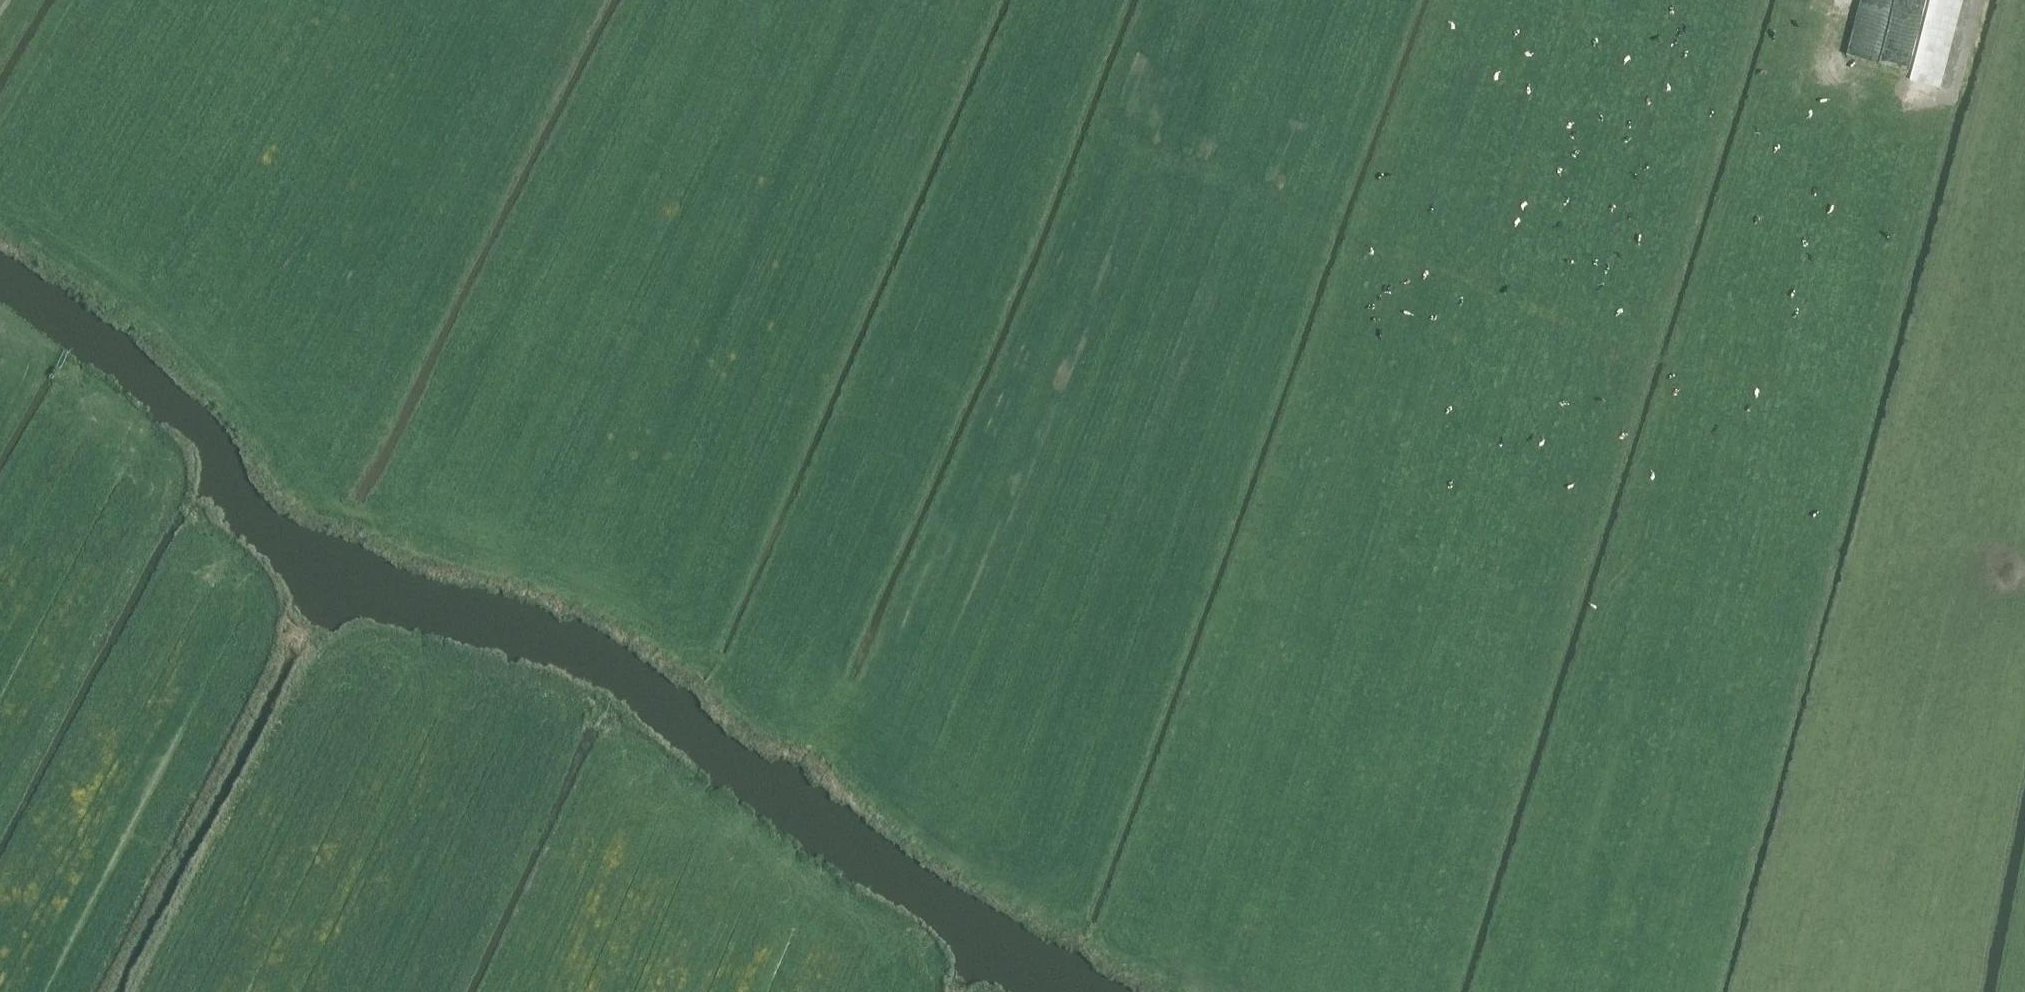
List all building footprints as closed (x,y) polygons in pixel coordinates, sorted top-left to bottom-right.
[(1858,21),(1850,51),(1908,66),(1919,24),(1892,17),(1888,29),(1858,21)]
